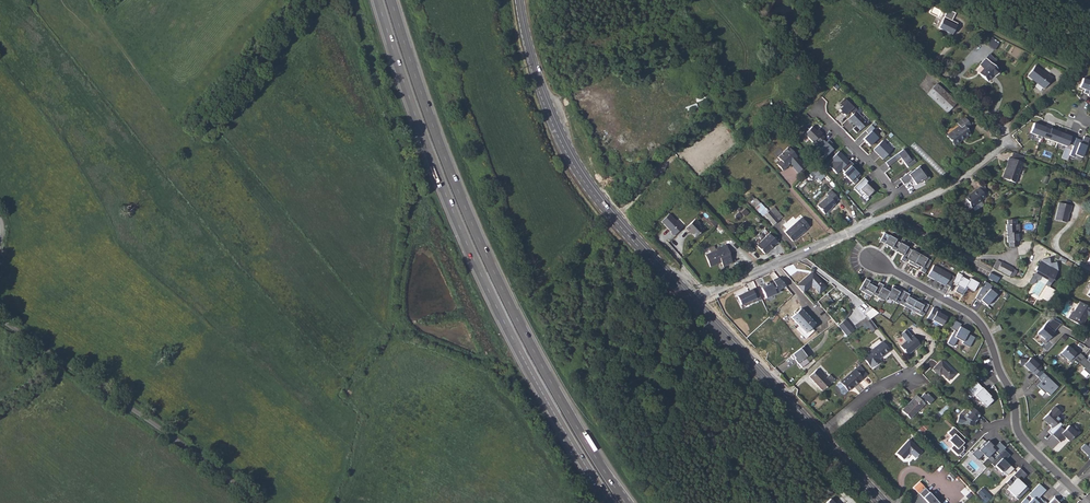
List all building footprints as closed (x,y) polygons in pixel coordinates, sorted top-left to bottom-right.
[(948,9),(938,27),(952,33),(957,23),(951,20),(955,12),(948,9)] [(999,42),(992,38),(988,44),(995,49),(999,42)] [(989,56),(985,60),(992,66),(995,62),(989,56)] [(982,70),(978,75),(986,82),(992,76),(994,78),(999,73),(992,66),(985,60),(979,66),(982,70)] [(1047,74),(1035,65),(1027,75),(1044,88),(1053,77),(1048,73),(1047,74)] [(1079,86),(1085,89),(1084,92),(1089,94),(1089,90),(1089,79),(1083,77),(1079,86)] [(958,103),(938,84),(928,93),(948,113),(958,103)] [(849,110),(852,113),(855,111),(857,109),(845,98),(840,103),(842,104),(838,108),(844,114),(849,110)] [(852,113),(847,119),(855,126),(853,129),(856,133),(867,122),(855,111),(852,113)] [(970,126),(964,118),(956,124),(958,127),(945,136),(953,146),(970,135),(966,129),(970,126)] [(1046,127),(1033,122),(1029,133),(1042,138),(1046,127)] [(811,126),(803,133),(813,142),(814,140),(817,144),(822,138),(824,136),(821,134),(822,132),(818,128),(816,130),(811,126)] [(1060,132),(1046,127),(1042,138),(1056,143),(1060,132)] [(870,130),(863,138),(870,145),(877,137),(870,130)] [(1072,136),(1060,132),(1056,143),(1067,147),(1072,136)] [(822,138),(817,144),(816,145),(818,148),(816,151),(820,155),(823,152),(825,155),(833,148),(829,145),(832,142),(828,138),(825,140),(822,138)] [(1076,138),(1070,155),(1073,156),(1075,154),(1083,156),(1087,145),(1079,142),(1080,139),(1076,138)] [(882,139),(873,149),(882,159),(892,149),(882,139)] [(913,147),(942,175),(945,172),(917,143),(913,147)] [(798,173),(806,166),(799,159),(798,160),(796,158),(797,157),(789,147),(784,151),(784,152),(778,157),(781,161),(778,164),(783,170),(789,165),(788,165),(791,163),(794,166),(793,167),(798,173)] [(902,148),(893,156),(896,160),(900,157),(905,163),(911,159),(902,148)] [(848,161),(838,150),(830,158),(834,161),(829,166),(836,173),(841,168),(848,161)] [(1015,154),(1014,158),(1026,163),(1027,160),(1015,154)] [(1026,163),(1014,158),(1012,157),(1009,164),(1011,165),(1005,178),(1018,183),(1026,163)] [(848,161),(841,168),(843,170),(842,172),(851,180),(858,173),(856,171),(858,170),(849,159),(848,161)] [(908,172),(900,178),(904,183),(911,178),(916,183),(926,176),(918,165),(909,173),(908,172)] [(864,177),(853,187),(861,195),(864,192),(867,196),(873,189),(866,183),(868,181),(864,177)] [(992,192),(990,189),(985,193),(980,187),(977,190),(968,198),(971,201),(967,204),(971,209),(974,206),(975,207),(984,200),(984,199),(988,196),(988,195),(992,192)] [(826,193),(827,195),(817,204),(825,213),(829,209),(828,208),(835,202),(833,200),(837,197),(830,189),(826,193)] [(688,192),(686,194),(691,200),(695,197),(690,191),(688,192)] [(1061,200),(1057,217),(1069,220),(1071,210),(1072,211),(1074,203),(1061,200)] [(777,221),(768,211),(762,216),(771,226),(777,221)] [(683,227),(670,213),(662,221),(672,231),(671,232),(674,235),(683,227)] [(1004,220),(1005,238),(1007,237),(1008,242),(1016,242),(1015,227),(1018,227),(1017,219),(1014,219),(1014,215),(1005,215),(1005,220),(1004,220)] [(809,226),(801,217),(784,232),(792,242),(809,226)] [(701,223),(696,218),(686,228),(692,234),(693,233),(696,236),(703,229),(699,225),(701,223)] [(776,242),(768,233),(755,244),(763,253),(776,242)] [(885,233),(881,242),(893,248),(897,241),(897,240),(885,233)] [(909,248),(897,241),(893,248),(892,249),(904,256),(908,248),(909,248)] [(726,245),(716,248),(717,253),(713,254),(712,253),(706,255),(710,267),(718,265),(717,263),(721,262),(722,266),(732,263),(726,245)] [(749,245),(745,248),(750,253),(754,250),(749,245)] [(909,263),(914,266),(920,255),(908,248),(904,256),(902,261),(906,263),(908,260),(910,261),(909,263)] [(921,271),(926,274),(932,261),(920,255),(914,266),(919,269),(920,267),(923,268),(921,271)] [(1038,277),(1040,279),(1042,275),(1049,278),(1046,283),(1050,285),(1058,269),(1056,261),(1050,262),(1048,257),(1041,260),(1036,268),(1037,270),(1037,271),(1036,271),(1030,281),(1034,283),(1038,277)] [(1011,275),(1015,268),(999,259),(995,267),(1011,275)] [(947,284),(953,273),(936,264),(930,275),(947,284)] [(1001,276),(993,271),(990,276),(998,280),(1001,276)] [(960,272),(955,280),(959,282),(958,284),(966,288),(968,285),(976,290),(981,281),(972,277),(971,279),(963,275),(964,274),(960,272)] [(813,273),(797,286),(803,294),(811,287),(817,294),(825,288),(813,273)] [(767,285),(761,288),(766,298),(780,291),(779,289),(785,287),(780,277),(774,280),(775,281),(771,283),(770,282),(767,283),(768,285),(767,285)] [(860,290),(872,297),(873,295),(879,286),(874,283),(872,286),(870,284),(871,282),(867,279),(860,290)] [(984,281),(975,297),(980,300),(981,299),(991,308),(1001,297),(989,288),(992,285),(984,281)] [(873,295),(886,302),(888,298),(892,290),(887,287),(886,290),(883,288),(885,286),(880,283),(879,286),(873,295)] [(892,290),(888,298),(899,305),(900,304),(906,292),(902,290),(900,293),(898,291),(899,289),(894,286),(892,290)] [(1042,298),(1049,301),(1055,289),(1048,286),(1042,298)] [(760,300),(754,289),(736,298),(740,306),(751,300),(753,303),(760,300)] [(900,304),(912,310),(913,309),(918,299),(913,296),(912,299),(909,297),(911,295),(906,292),(900,304)] [(918,299),(913,309),(912,310),(924,317),(930,306),(926,303),(924,306),(922,304),(923,302),(918,299)] [(1082,301),(1076,313),(1074,312),(1070,318),(1085,326),(1089,316),(1089,306),(1082,301)] [(798,306),(789,315),(798,324),(794,327),(804,337),(811,330),(808,326),(813,321),(798,306)] [(872,307),(866,313),(870,318),(878,312),(872,307)] [(938,310),(934,308),(928,319),(932,321),(933,320),(943,326),(948,316),(941,312),(940,313),(937,312),(938,310)] [(878,328),(871,318),(865,323),(872,332),(878,328)] [(1050,318),(1037,333),(1046,341),(1055,332),(1054,331),(1061,323),(1050,318)] [(853,329),(844,319),(837,325),(846,336),(853,329)] [(956,321),(951,329),(956,331),(948,344),(955,348),(959,340),(964,343),(963,344),(970,348),(976,338),(969,334),(970,331),(965,328),(964,329),(961,327),(962,325),(956,321)] [(922,343),(909,328),(902,334),(907,340),(902,345),(910,354),(922,343)] [(864,355),(871,366),(880,359),(879,358),(891,350),(884,341),(864,355)] [(1074,359),(1078,362),(1084,356),(1080,352),(1078,354),(1068,344),(1059,353),(1064,358),(1065,356),(1072,362),(1074,359)] [(799,349),(789,356),(796,365),(805,357),(799,349)] [(1078,362),(1084,367),(1083,369),(1089,375),(1089,355),(1087,359),(1084,356),(1078,362)] [(1019,358),(1019,365),(1023,365),(1031,372),(1032,371),(1035,375),(1042,367),(1031,356),(1027,360),(1027,358),(1019,358)] [(942,359),(932,369),(938,375),(941,372),(948,379),(955,372),(942,359)] [(859,362),(855,365),(863,375),(867,372),(859,362)] [(863,375),(855,365),(840,378),(841,379),(837,382),(840,387),(841,388),(844,391),(844,390),(848,387),(848,388),(863,375)] [(816,369),(807,377),(820,391),(833,381),(828,375),(824,378),(816,369)] [(1041,381),(1037,385),(1045,392),(1046,391),(1050,395),(1058,386),(1046,375),(1041,381)] [(975,396),(983,404),(985,402),(988,405),(993,400),(990,397),(991,396),(986,391),(985,392),(984,391),(985,390),(977,382),(967,391),(974,397),(975,396)] [(912,419),(928,404),(920,396),(904,410),(912,419)] [(976,420),(982,413),(974,405),(971,409),(968,406),(961,413),(959,421),(964,422),(976,424),(977,421),(977,420),(976,420)] [(1047,430),(1052,434),(1062,424),(1055,417),(1060,412),(1054,405),(1041,418),(1050,427),(1047,430)] [(1065,429),(1061,426),(1053,434),(1057,438),(1062,433),(1066,437),(1070,441),(1078,432),(1077,432),(1080,429),(1075,424),(1072,427),(1070,425),(1065,429)] [(958,444),(963,439),(952,428),(946,434),(950,438),(946,441),(951,446),(949,449),(956,457),(962,451),(961,450),(962,448),(958,444)] [(901,455),(906,459),(912,452),(918,458),(924,451),(914,441),(912,444),(910,441),(902,450),(904,452),(901,455)] [(1005,448),(999,442),(994,448),(987,441),(978,451),(976,449),(971,454),(978,461),(983,455),(987,459),(995,451),(999,454),(1005,448)] [(1078,449),(1089,459),(1089,458),(1089,442),(1086,446),(1083,444),(1078,449)] [(1006,449),(993,463),(996,467),(997,466),(1004,472),(1005,471),(1010,475),(1016,469),(1012,464),(1011,465),(1007,461),(1012,455),(1006,449)] [(1022,468),(1016,475),(1019,478),(1015,482),(1013,481),(1010,484),(1012,486),(1014,488),(1011,491),(1021,500),(1031,488),(1026,483),(1025,484),(1023,482),(1029,475),(1022,468)] [(952,471),(946,476),(951,481),(957,476),(952,471)] [(925,487),(920,481),(913,487),(918,493),(925,487)] [(1039,483),(1032,492),(1038,497),(1045,489),(1039,483)] [(965,486),(960,492),(964,496),(970,492),(965,486)] [(925,487),(918,493),(928,502),(939,502),(925,487)] [(992,497),(982,487),(976,493),(986,502),(992,497)]
